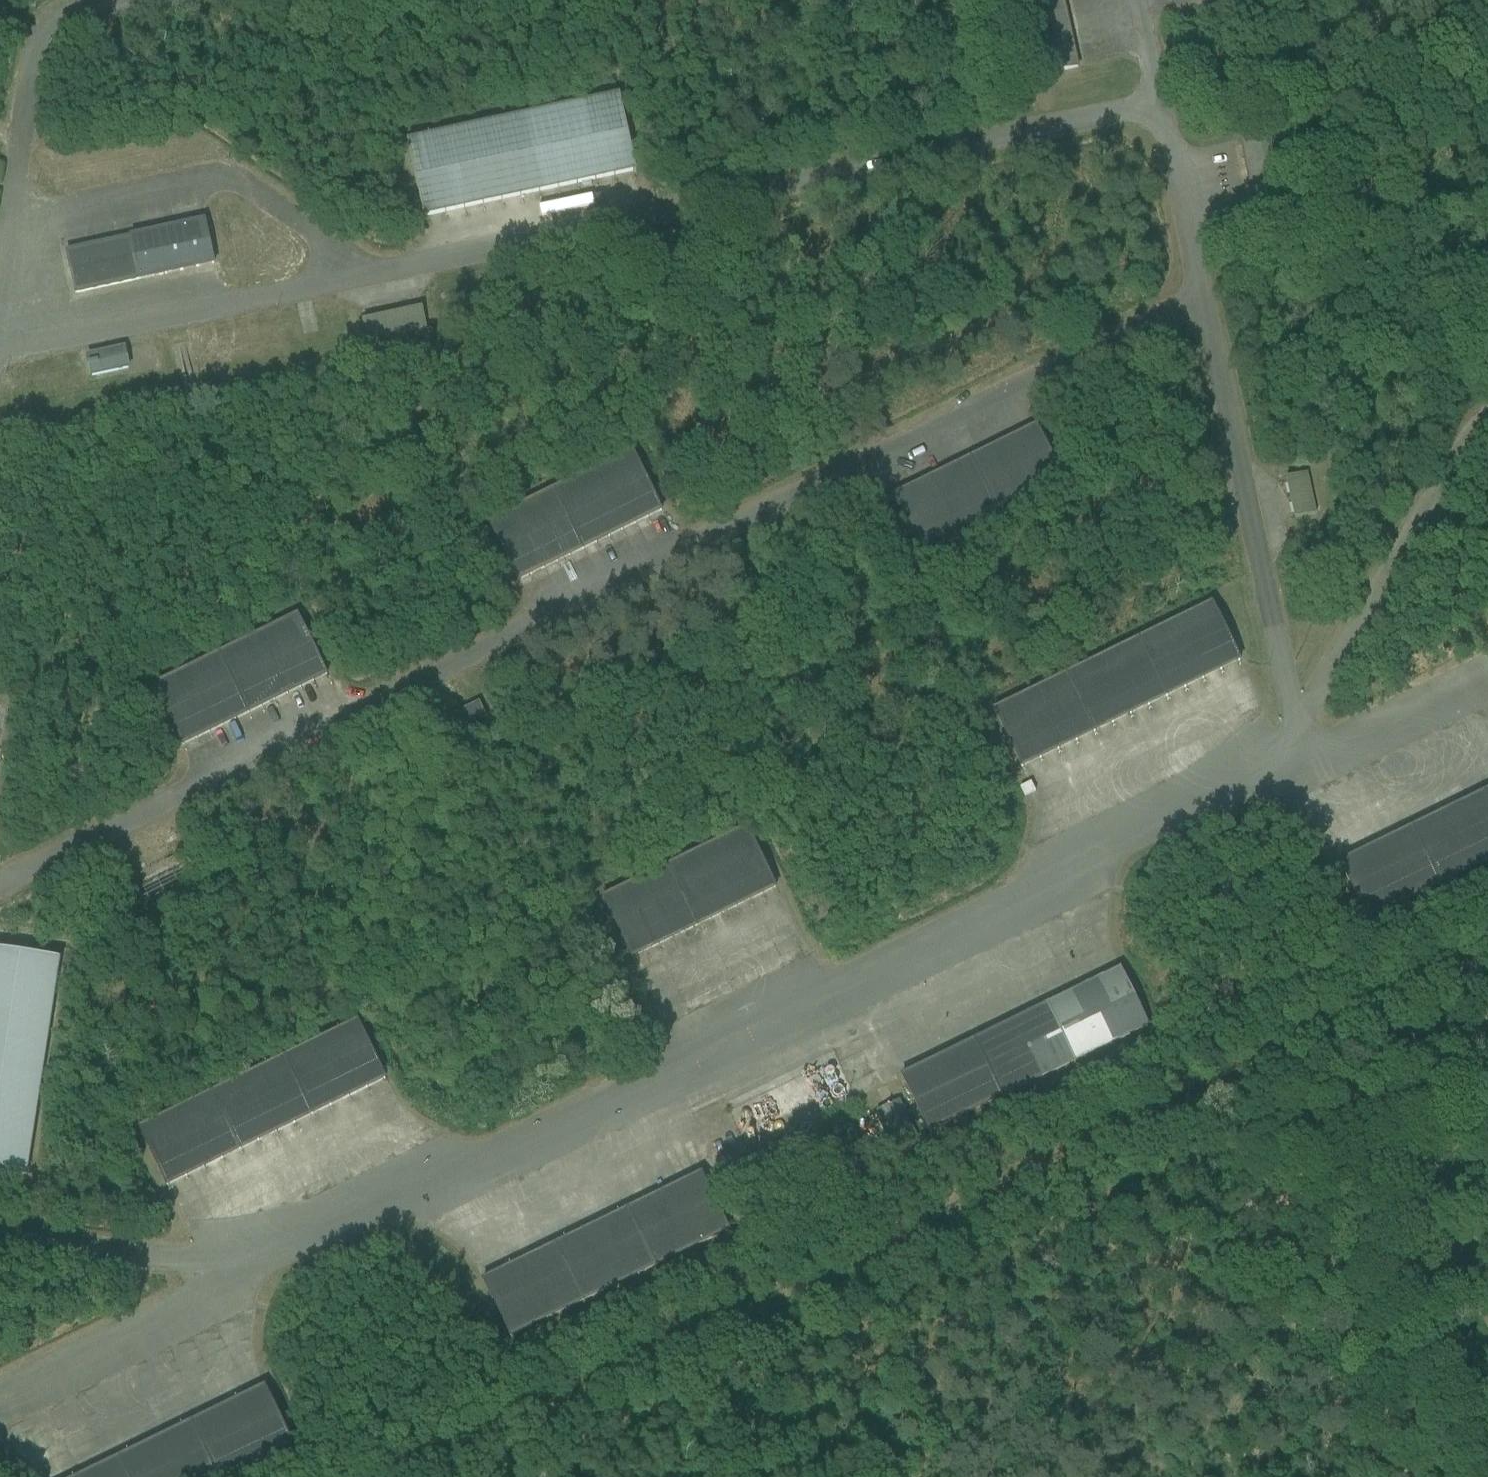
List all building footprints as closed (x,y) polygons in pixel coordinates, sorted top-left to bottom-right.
[(1080,70),(1065,0),(1028,0),(1045,77),(1080,70)] [(426,219),(639,173),(622,96),(409,143),(426,219)] [(1243,141),(1260,222),(1263,234),(1298,226),(1278,134),(1243,141)] [(217,266),(207,223),(133,239),(133,240),(69,254),(78,295),(142,281),(142,282),(217,266)] [(425,309),(364,323),(369,343),(429,330),(425,309)] [(131,370),(126,350),(90,358),(94,378),(131,370)] [(1038,427),(894,498),(904,517),(903,518),(904,519),(913,537),(913,538),(914,538),(924,558),(1068,487),(1058,467),(1059,467),(1058,466),(1057,466),(1048,448),(1049,447),(1049,446),(1048,447),(1038,427)] [(510,564),(515,574),(520,584),(664,513),(654,493),(655,493),(655,492),(654,492),(645,474),(646,473),(645,472),(644,473),(635,453),(491,524),(500,543),(499,544),(500,545),(501,544),(510,563),(509,563),(509,564),(510,564)] [(1309,474),(1288,479),(1297,519),(1318,515),(1309,474)] [(1223,624),(1214,605),(996,712),(1005,731),(1004,732),(1005,733),(1006,732),(1014,750),(1013,750),(1014,751),(1015,751),(1024,769),(1242,663),(1233,643),(1233,642),(1232,642),(1224,625),(1224,623),(1223,624)] [(176,728),(181,738),(185,747),(329,677),(320,657),(321,657),(320,656),(319,656),(310,638),(311,637),(310,636),(310,637),(300,617),(156,687),(166,707),(165,707),(165,709),(166,708),(175,727),(174,727),(175,728),(176,728)] [(481,706),(445,723),(452,736),(488,719),(481,706)] [(1341,864),(1350,883),(1350,885),(1351,884),(1359,901),(1359,902),(1359,903),(1360,903),(1369,921),(1487,864),(1487,792),(1341,864)] [(615,921),(624,939),(623,939),(624,941),(624,940),(634,960),(778,889),(769,870),(769,869),(769,868),(768,869),(759,850),(760,850),(759,849),(758,849),(749,829),(605,900),(614,920),(614,921),(615,921)] [(29,1176),(63,960),(0,950),(0,1171),(29,1176)] [(1132,990),(1127,981),(1122,971),(904,1077),(913,1096),(912,1097),(913,1098),(914,1098),(922,1115),(921,1115),(922,1116),(923,1116),(932,1134),(1150,1029),(1141,1009),(1142,1009),(1141,1008),(1141,1009),(1132,991),(1133,991),(1132,990)] [(170,1187),(388,1082),(379,1062),(380,1062),(379,1061),(379,1062),(370,1044),(371,1044),(370,1043),(360,1024),(142,1130),(151,1149),(150,1150),(151,1151),(152,1150),(160,1168),(159,1168),(160,1169),(161,1169),(170,1187)] [(899,1102),(877,1112),(896,1151),(918,1141),(899,1102)] [(757,1169),(769,1163),(765,1154),(753,1160),(757,1169)] [(723,1213),(722,1212),(731,1207),(723,1190),(714,1195),(714,1193),(713,1194),(703,1175),(485,1281),(494,1300),(494,1301),(494,1302),(495,1301),(503,1319),(502,1319),(503,1320),(504,1320),(513,1338),(731,1232),(722,1213),(723,1213)] [(271,1397),(267,1388),(84,1476),(230,1476),(295,1446),(285,1426),(286,1426),(286,1425),(285,1425),(277,1408),(277,1406),(276,1407),(271,1397)]
